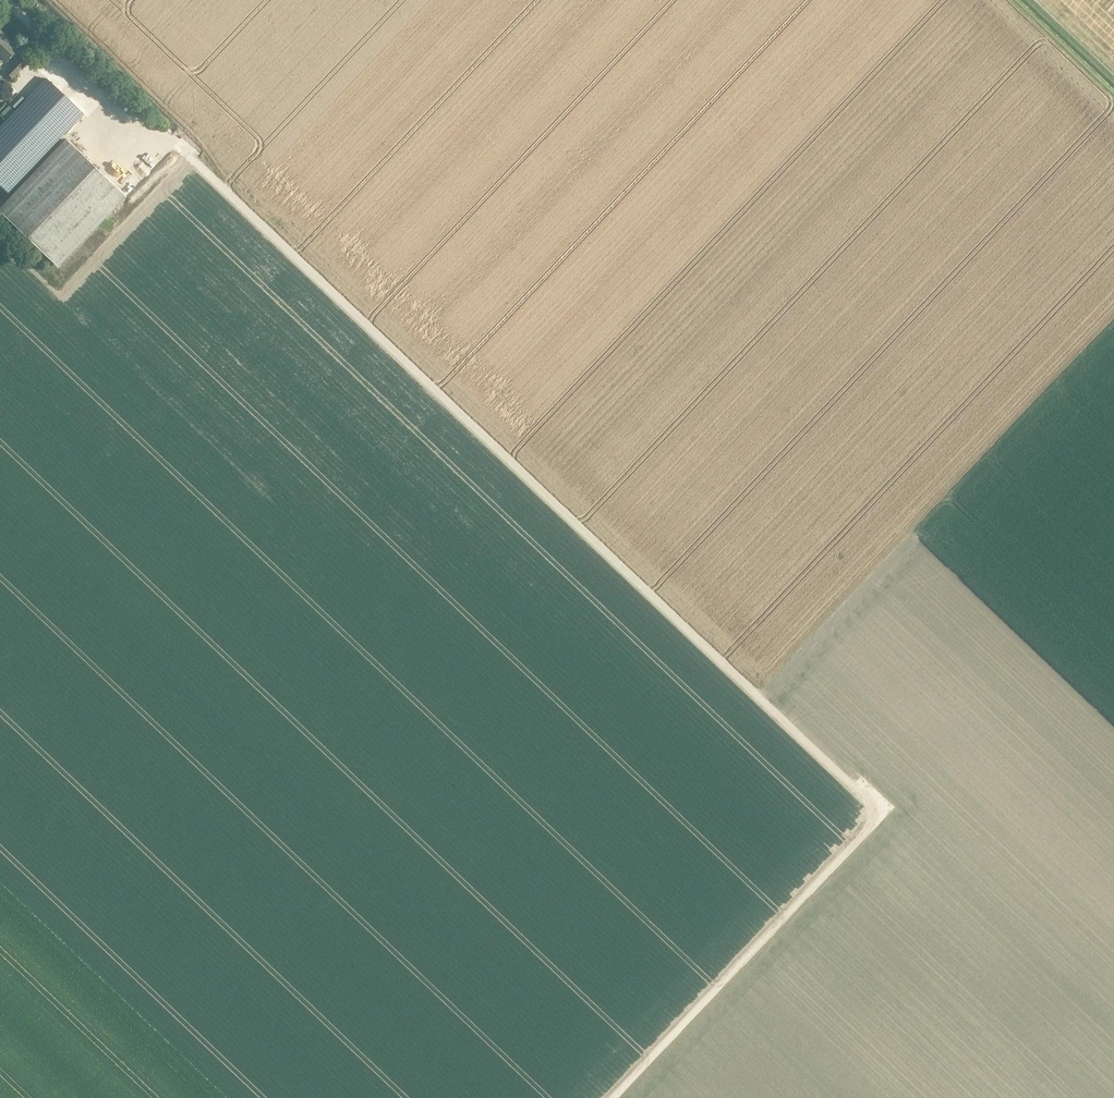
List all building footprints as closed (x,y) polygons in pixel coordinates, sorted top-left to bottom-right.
[(6,61),(12,56),(17,61),(6,73),(11,78),(28,61),(11,45),(13,43),(0,31),(0,55),(6,61)] [(0,127),(0,185),(7,192),(83,114),(46,79),(0,127)] [(57,263),(123,194),(65,139),(0,206),(0,210),(57,263)]
